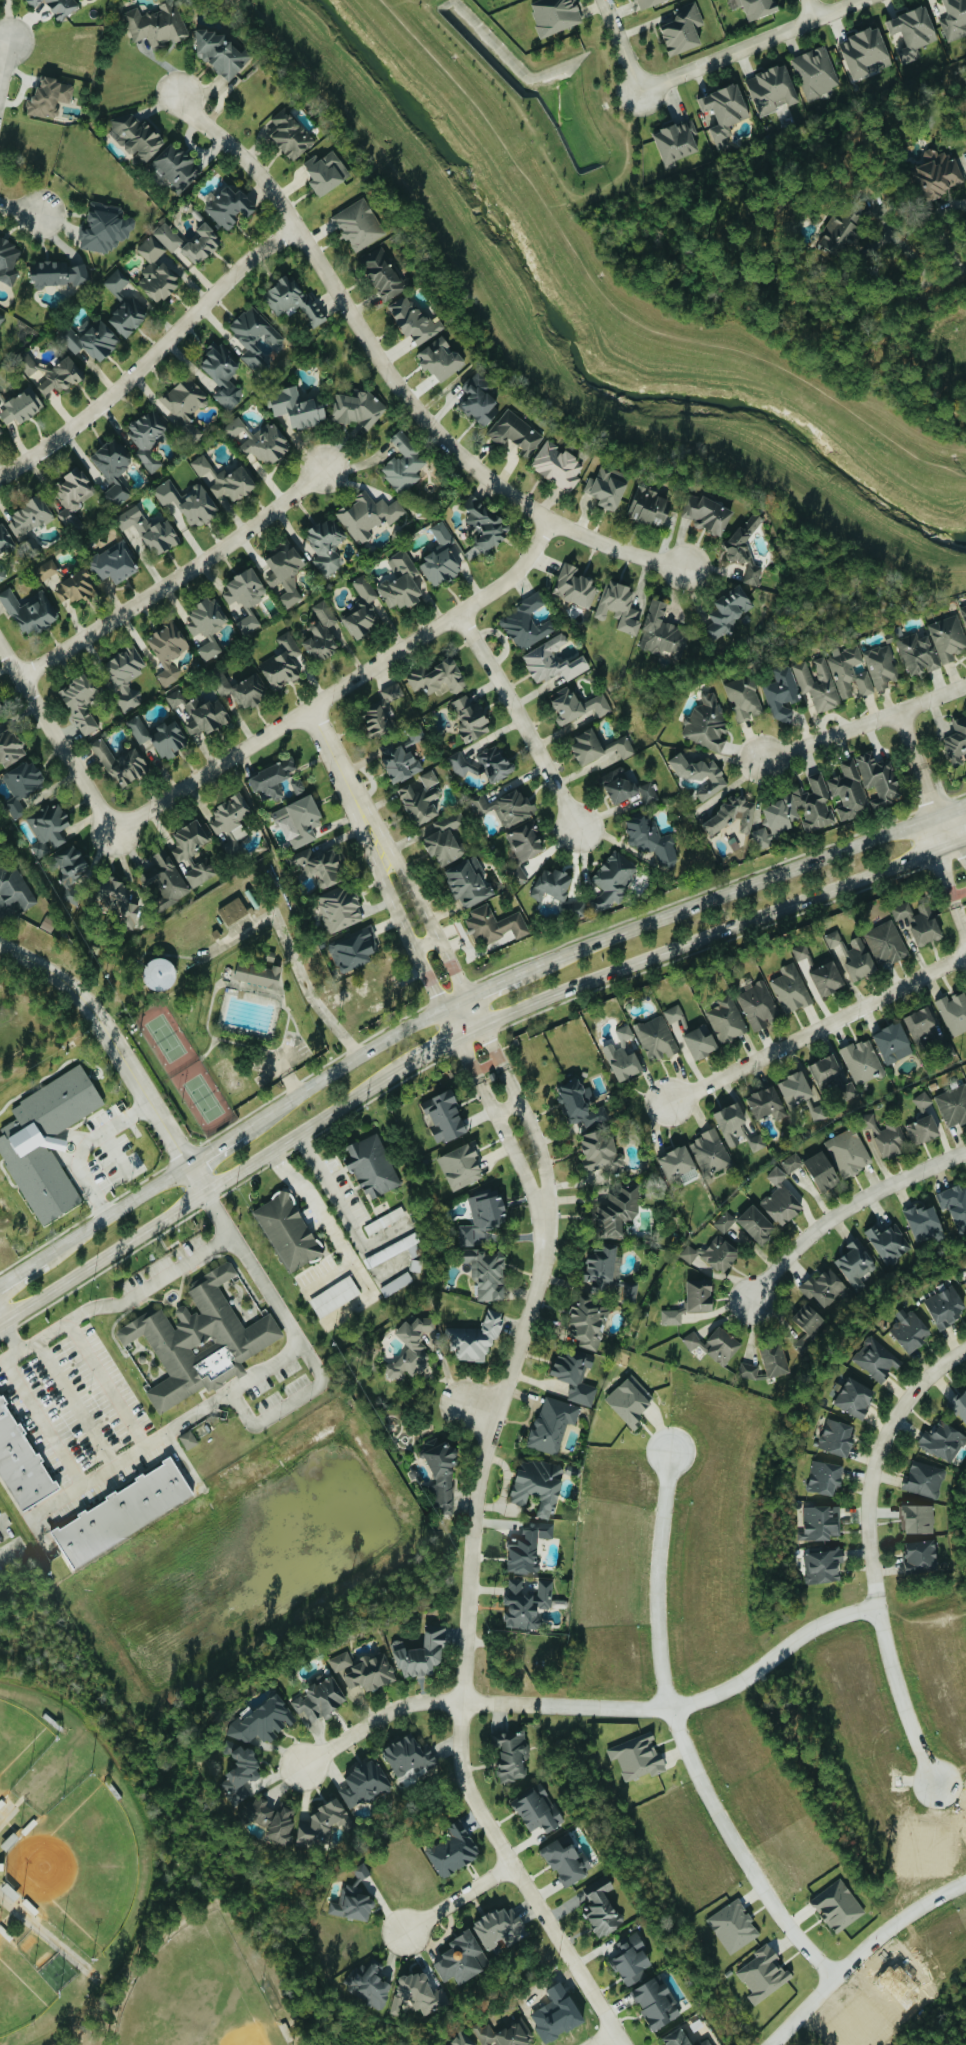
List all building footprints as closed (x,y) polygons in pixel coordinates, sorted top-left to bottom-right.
[(59,22),(79,8),(74,0),(27,0),(33,9),(44,1),(59,22)] [(575,0),(536,0),(529,2),(540,38),(583,24),(575,0)] [(666,0),(633,0),(634,2),(637,1),(640,10),(666,0)] [(733,10),(742,7),(748,22),(777,12),(772,0),(730,0),(733,10)] [(948,17),(940,20),(948,42),(965,36),(965,0),(941,0),(948,17)] [(134,42),(148,37),(152,47),(173,39),(174,42),(189,36),(176,1),(159,7),(160,9),(141,16),(138,7),(124,13),(134,42)] [(669,57),(701,45),(694,28),(704,24),(696,1),(672,10),(676,20),(657,27),(669,57)] [(938,40),(925,6),(884,21),(890,36),(900,31),(906,48),(897,51),(902,64),(921,57),(917,48),(938,40)] [(869,75),(867,69),(890,60),(878,27),(837,42),(852,81),(869,75)] [(248,44),(224,45),(223,33),(213,33),(213,28),(194,28),(195,59),(212,59),(212,76),(236,76),(236,64),(248,64),(248,44)] [(791,59),(807,100),(841,87),(825,45),(791,59)] [(799,101),(785,64),(744,79),(759,118),(777,110),(777,109),(799,101)] [(74,84),(41,78),(39,88),(31,87),(26,115),(56,119),(59,102),(71,104),(74,84)] [(750,118),(736,83),(696,99),(702,113),(712,109),(718,125),(708,129),(717,151),(727,146),(724,139),(731,136),(728,126),(750,118)] [(315,142),(285,106),(270,118),(277,126),(269,134),(292,161),(315,142)] [(144,162),(165,142),(144,120),(141,123),(132,112),(123,120),(117,114),(109,122),(114,127),(109,132),(130,155),(134,151),(144,162)] [(699,153),(693,136),(698,134),(692,119),(652,133),(664,166),(699,153)] [(180,192),(201,170),(169,141),(149,164),(180,192)] [(956,158),(948,160),(946,151),(937,154),(935,147),(922,151),(926,164),(915,167),(924,197),(964,186),(956,158)] [(308,181),(318,196),(350,174),(333,149),(319,159),(316,154),(302,163),(312,178),(308,181)] [(204,207),(225,230),(242,214),(244,217),(256,206),(238,188),(234,192),(227,185),(204,207)] [(332,215),(354,252),(386,234),(364,196),(332,215)] [(131,242),(134,217),(122,216),(123,207),(97,203),(95,211),(88,210),(86,228),(81,227),(78,249),(110,253),(112,240),(131,242)] [(818,247),(846,257),(861,218),(850,214),(846,222),(830,216),(818,247)] [(194,229),(199,234),(191,242),(189,239),(176,252),(191,269),(222,240),(204,221),(194,229)] [(184,241),(165,222),(153,233),(172,253),(184,241)] [(136,249),(150,262),(140,272),(147,279),(141,285),(158,303),(180,281),(158,259),(167,251),(151,235),(136,249)] [(13,286),(19,271),(14,269),(23,247),(0,237),(0,281),(13,286)] [(384,302),(413,284),(408,276),(401,280),(380,247),(358,260),(384,302)] [(86,264),(67,264),(67,261),(29,261),(29,280),(34,280),(34,284),(86,284),(86,264)] [(130,281),(118,268),(103,283),(115,295),(130,281)] [(277,316),(296,303),(313,329),(327,320),(309,292),(304,295),(294,278),(289,281),(286,276),(261,292),(277,316)] [(445,328),(440,319),(429,326),(410,293),(388,305),(412,347),(445,328)] [(107,320),(125,337),(149,312),(131,294),(107,320)] [(254,342),(263,334),(278,351),(287,343),(253,304),(228,326),(248,349),(241,356),(257,374),(271,361),(254,342)] [(75,354),(82,347),(99,362),(121,339),(98,318),(93,324),(88,319),(76,332),(69,325),(58,337),(75,354)] [(417,353),(422,360),(420,361),(439,384),(464,363),(441,334),(417,353)] [(221,387),(212,395),(227,410),(244,394),(229,377),(241,365),(218,340),(196,361),(221,387)] [(67,354),(49,368),(44,362),(38,366),(27,353),(17,361),(44,396),(55,387),(60,393),(83,375),(67,354)] [(483,427),(501,407),(484,391),(491,383),(477,370),(462,387),(469,394),(459,405),(483,427)] [(157,400),(184,431),(196,420),(192,416),(209,400),(186,374),(157,400)] [(288,413),(291,429),(326,421),(322,403),(314,405),(313,397),(300,400),(297,385),(267,392),(272,416),(288,413)] [(43,410),(32,386),(2,401),(6,409),(0,412),(0,414),(5,424),(16,419),(17,422),(43,410)] [(335,393),(332,421),(349,423),(349,418),(359,419),(359,427),(378,429),(382,395),(357,393),(356,396),(335,393)] [(169,433),(152,408),(127,425),(133,433),(129,435),(139,449),(135,452),(151,474),(163,465),(150,446),(169,433)] [(544,436),(508,408),(487,434),(501,445),(507,439),(528,456),(544,436)] [(222,428),(231,439),(247,427),(238,416),(222,428)] [(291,445),(271,420),(238,447),(245,455),(251,450),(265,467),(291,445)] [(399,452),(379,469),(401,494),(421,477),(416,472),(429,461),(400,428),(388,439),(399,452)] [(88,457),(112,485),(102,493),(114,508),(130,494),(116,476),(133,462),(112,437),(88,457)] [(572,492),(580,477),(577,475),(584,463),(563,450),(563,449),(546,439),(530,469),(572,492)] [(242,464),(221,477),(206,452),(193,461),(216,499),(226,493),(232,502),(256,487),(242,464)] [(614,512),(629,476),(601,464),(595,478),(590,476),(583,491),(599,498),(596,504),(614,512)] [(66,509),(60,512),(71,533),(84,527),(74,506),(95,496),(80,465),(61,474),(64,480),(54,485),(66,509)] [(218,511),(200,482),(181,495),(170,478),(152,490),(163,507),(174,500),(192,528),(218,511)] [(627,515),(663,526),(672,497),(636,486),(627,515)] [(336,513),(360,545),(373,534),(370,531),(385,519),(390,525),(407,512),(397,499),(389,505),(383,498),(375,503),(366,490),(336,513)] [(53,516),(38,492),(23,501),(26,506),(6,520),(18,539),(53,516)] [(733,510),(690,492),(679,516),(722,535),(733,510)] [(462,525),(479,535),(473,545),(489,555),(510,523),(468,497),(462,506),(471,512),(462,525)] [(180,541),(167,517),(150,526),(138,505),(114,518),(122,531),(135,524),(153,557),(180,541)] [(745,542),(761,523),(762,517),(754,510),(723,546),(729,550),(726,559),(737,562),(745,569),(742,582),(758,586),(763,566),(760,565),(750,557),(752,548),(745,542)] [(325,578),(344,563),(332,547),(346,537),(329,515),(304,534),(319,554),(312,560),(325,578)] [(15,545),(2,520),(0,521),(0,552),(15,545)] [(433,588),(462,571),(456,561),(464,556),(443,520),(427,530),(439,549),(418,562),(433,588)] [(286,609),(305,597),(290,575),(306,565),(287,537),(272,547),(275,551),(264,559),(273,573),(264,578),(272,589),(281,583),(286,592),(279,597),(286,609)] [(109,576),(114,584),(138,570),(120,541),(88,560),(101,581),(109,576)] [(396,575),(377,585),(389,608),(397,604),(399,609),(423,596),(416,582),(422,579),(406,549),(387,559),(396,575)] [(9,577),(0,559),(0,581),(9,577)] [(59,570),(52,559),(38,568),(45,579),(59,570)] [(597,588),(590,585),(592,579),(576,573),(579,566),(564,561),(552,595),(590,608),(597,588)] [(244,636),(261,627),(250,607),(262,600),(260,596),(266,593),(252,566),(223,582),(228,590),(222,593),(229,605),(239,599),(248,616),(236,622),(244,636)] [(61,602),(69,597),(73,603),(94,591),(86,577),(88,576),(84,569),(52,587),(61,602)] [(352,581),(362,599),(348,607),(351,613),(342,618),(353,638),(382,622),(370,601),(378,597),(365,574),(352,581)] [(636,635),(640,620),(636,619),(639,610),(629,607),(634,589),(607,580),(595,618),(605,621),(607,612),(620,616),(616,629),(636,635)] [(712,601),(717,608),(708,614),(714,622),(706,627),(713,637),(757,608),(740,583),(712,601)] [(23,637),(59,617),(45,592),(20,606),(10,587),(0,592),(0,596),(23,637)] [(197,648),(205,662),(223,652),(212,632),(229,623),(215,595),(186,610),(192,621),(186,624),(193,636),(203,631),(209,642),(197,648)] [(558,631),(552,618),(536,626),(529,613),(545,605),(541,595),(500,615),(517,651),(558,631)] [(338,621),(325,598),(311,606),(319,619),(308,625),(313,635),(301,642),(313,663),(339,647),(327,627),(338,621)] [(639,648),(681,658),(688,628),(662,622),(667,602),(651,598),(639,648)] [(943,664),(955,660),(953,654),(965,649),(965,639),(957,614),(928,624),(943,664)] [(190,648),(174,621),(145,637),(164,670),(156,674),(164,688),(182,677),(172,658),(190,648)] [(259,664),(274,691),(284,685),(283,684),(301,674),(292,659),(303,653),(290,630),(277,638),(284,650),(259,664)] [(591,670),(584,655),(568,663),(565,659),(557,663),(552,652),(569,644),(564,633),(522,654),(536,683),(547,678),(552,689),(591,670)] [(929,634),(919,638),(917,633),(897,639),(909,677),(940,667),(929,634)] [(819,713),(843,702),(842,700),(858,693),(860,698),(876,690),(866,670),(857,675),(853,667),(865,661),(856,642),(833,653),(834,655),(826,659),(824,655),(813,661),(821,678),(815,681),(805,660),(791,667),(804,695),(809,693),(819,713)] [(124,713),(140,703),(136,696),(138,695),(128,679),(147,667),(133,644),(100,664),(119,696),(116,698),(124,713)] [(888,688),(887,683),(899,679),(888,644),(864,652),(876,692),(888,688)] [(427,694),(447,686),(451,695),(467,688),(453,657),(425,670),(424,667),(406,675),(413,692),(424,687),(427,694)] [(763,686),(774,718),(790,723),(794,709),(783,706),(785,701),(792,703),(799,700),(796,689),(797,685),(791,667),(784,665),(774,668),(773,672),(777,681),(763,686)] [(232,686),(221,669),(210,677),(223,696),(231,691),(243,710),(266,695),(252,673),(232,686)] [(100,726),(85,705),(98,695),(83,674),(56,693),(86,735),(100,726)] [(724,683),(730,702),(733,701),(739,722),(765,713),(752,674),(724,683)] [(369,737),(393,728),(389,717),(394,715),(388,702),(404,696),(399,682),(380,690),(385,704),(360,713),(369,737)] [(548,695),(560,725),(584,715),(572,685),(548,695)] [(171,708),(186,701),(180,689),(166,695),(171,708)] [(721,751),(725,740),(720,738),(723,729),(721,729),(725,716),(715,713),(721,697),(703,691),(692,723),(687,721),(681,737),(721,751)] [(613,710),(602,692),(584,703),(588,711),(594,707),(600,717),(613,710)] [(491,731),(477,701),(471,704),(467,694),(452,701),(463,726),(458,728),(465,743),(491,731)] [(192,736),(203,729),(206,734),(227,721),(223,715),(227,713),(217,697),(202,706),(196,697),(184,704),(193,719),(185,725),(192,736)] [(139,745),(150,739),(161,759),(189,745),(176,719),(166,725),(165,724),(149,732),(140,715),(127,722),(139,745)] [(955,733),(942,738),(952,766),(962,762),(960,756),(965,754),(965,715),(951,720),(955,733)] [(9,727),(0,733),(0,763),(4,768),(26,754),(9,727)] [(627,735),(602,748),(592,727),(574,735),(577,742),(570,746),(581,769),(598,760),(602,769),(635,753),(627,735)] [(424,770),(418,757),(413,760),(407,746),(426,739),(422,730),(378,748),(392,783),(424,770)] [(91,743),(117,788),(149,770),(135,746),(114,758),(102,737),(91,743)] [(492,784),(513,772),(498,745),(467,762),(460,750),(448,757),(460,777),(472,771),(475,776),(484,771),(492,784)] [(855,756),(865,789),(875,786),(877,794),(871,796),(874,805),(902,797),(890,758),(875,762),(872,751),(855,756)] [(702,802),(730,784),(712,759),(705,764),(701,758),(690,766),(680,752),(667,761),(679,777),(683,774),(690,785),(706,774),(711,781),(695,792),(702,802)] [(248,776),(262,806),(284,796),(277,780),(299,771),(292,756),(248,776)] [(827,780),(835,802),(834,802),(841,821),(872,810),(854,757),(840,762),(843,774),(827,780)] [(18,796),(44,785),(33,759),(2,773),(14,799),(7,802),(14,818),(26,813),(18,796)] [(614,805),(638,793),(623,765),(599,778),(614,805)] [(439,782),(432,769),(419,776),(426,789),(439,782)] [(762,805),(768,826),(754,829),(759,849),(775,846),(772,834),(793,829),(791,819),(801,816),(802,818),(805,832),(834,825),(822,772),(808,776),(811,791),(804,793),(802,788),(783,793),(785,799),(762,805)] [(638,786),(644,802),(658,797),(652,781),(638,786)] [(396,789),(413,827),(438,816),(431,800),(443,794),(438,784),(415,794),(410,783),(396,789)] [(503,826),(532,815),(522,788),(487,802),(483,792),(469,798),(476,816),(495,808),(503,826)] [(252,813),(240,792),(211,809),(216,819),(209,823),(217,836),(223,832),(228,840),(222,844),(230,856),(242,849),(238,840),(248,834),(239,820),(252,813)] [(290,850),(317,839),(312,828),(323,823),(310,795),(273,811),(290,850)] [(756,801),(728,796),(727,804),(718,803),(716,819),(706,817),(704,833),(720,835),(721,823),(740,826),(739,832),(750,834),(756,801)] [(65,843),(59,831),(70,824),(58,801),(26,818),(39,841),(31,846),(38,858),(65,843)] [(464,855),(451,831),(466,823),(459,810),(435,824),(438,830),(421,839),(431,857),(434,855),(441,867),(464,855)] [(622,822),(632,844),(635,843),(640,853),(653,846),(664,868),(681,860),(668,833),(662,836),(653,818),(647,821),(643,812),(622,822)] [(193,888),(215,875),(204,858),(196,863),(190,854),(212,841),(198,818),(171,834),(178,846),(171,850),(179,863),(183,861),(187,869),(183,871),(193,888)] [(505,835),(521,863),(544,850),(528,822),(505,835)] [(68,889),(91,866),(70,844),(53,860),(66,874),(60,881),(68,889)] [(191,894),(165,847),(146,857),(152,867),(137,875),(144,888),(156,881),(164,896),(155,901),(160,911),(191,894)] [(287,858),(292,869),(300,866),(306,878),(314,874),(321,889),(340,881),(336,872),(341,870),(331,848),(314,856),(311,847),(287,858)] [(591,880),(604,889),(591,906),(602,914),(614,899),(616,900),(640,869),(614,849),(591,880)] [(465,908),(495,894),(491,885),(486,887),(481,878),(486,875),(476,855),(442,872),(455,898),(459,896),(465,908)] [(12,860),(2,866),(0,863),(0,897),(6,907),(18,900),(24,911),(38,903),(12,860)] [(542,868),(530,897),(542,902),(545,894),(563,901),(573,877),(554,868),(552,872),(542,868)] [(138,904),(126,902),(128,889),(122,888),(123,880),(98,876),(94,905),(108,908),(107,914),(121,916),(119,930),(133,932),(138,904)] [(330,934),(364,919),(348,883),(315,897),(330,934)] [(248,913),(238,896),(217,910),(228,926),(248,913)] [(566,905),(571,919),(588,913),(584,900),(566,905)] [(930,902),(918,906),(920,913),(914,915),(909,901),(891,908),(895,921),(907,917),(917,946),(942,938),(930,902)] [(520,911),(497,921),(488,902),(470,911),(473,916),(465,920),(475,942),(484,938),(487,944),(512,932),(516,940),(530,933),(520,911)] [(909,955),(893,919),(864,932),(880,968),(909,955)] [(370,961),(367,954),(379,949),(370,927),(327,945),(340,974),(370,961)] [(852,982),(876,971),(860,935),(850,940),(853,948),(847,951),(838,929),(824,935),(831,950),(837,947),(852,982)] [(797,960),(810,955),(805,943),(792,948),(797,960)] [(806,972),(815,968),(810,956),(801,960),(806,972)] [(845,987),(834,960),(809,970),(819,997),(845,987)] [(786,1015),(814,1001),(793,961),(780,968),(784,974),(769,981),(786,1015)] [(282,967),(273,965),(271,970),(237,962),(233,979),(277,989),(282,967)] [(752,1030),(781,1019),(766,981),(737,992),(752,1030)] [(937,999),(950,1037),(965,1032),(965,991),(950,997),(949,995),(937,999)] [(705,1009),(722,1044),(749,1032),(732,996),(705,1009)] [(663,1011),(669,1024),(685,1016),(679,1004),(663,1011)] [(933,1035),(929,1027),(936,1024),(927,1005),(902,1018),(916,1044),(933,1035)] [(635,1026),(650,1062),(666,1055),(668,1057),(680,1052),(663,1014),(635,1026)] [(672,1023),(678,1037),(689,1032),(684,1018),(672,1023)] [(871,1034),(886,1065),(913,1053),(899,1021),(871,1034)] [(643,1071),(635,1051),(629,1054),(623,1041),(635,1036),(629,1024),(613,1030),(617,1041),(602,1047),(617,1082),(643,1071)] [(682,1034),(693,1060),(718,1050),(707,1024),(682,1034)] [(840,1050),(857,1087),(885,1073),(868,1037),(840,1050)] [(858,1094),(852,1080),(846,1082),(832,1054),(808,1065),(821,1094),(830,1090),(834,1099),(842,1095),(845,1101),(858,1094)] [(82,1203),(54,1153),(66,1146),(62,1138),(57,1141),(53,1134),(104,1106),(82,1065),(9,1105),(17,1119),(0,1128),(0,1130),(3,1135),(0,1136),(0,1154),(40,1226),(82,1203)] [(788,1107),(813,1096),(802,1071),(777,1081),(788,1107)] [(557,1085),(569,1125),(583,1120),(585,1126),(608,1119),(604,1105),(588,1110),(579,1079),(557,1085)] [(948,1129),(965,1122),(965,1083),(935,1096),(948,1129)] [(745,1097),(756,1121),(772,1113),(775,1120),(787,1115),(772,1084),(745,1097)] [(419,1103),(425,1115),(428,1114),(433,1125),(429,1127),(436,1145),(466,1132),(449,1090),(419,1103)] [(934,1104),(925,1091),(913,1099),(922,1112),(934,1104)] [(713,1112),(729,1148),(740,1143),(737,1136),(744,1133),(740,1124),(746,1122),(737,1101),(713,1112)] [(859,1115),(862,1129),(874,1127),(879,1156),(907,1152),(902,1122),(877,1127),(875,1113),(859,1115)] [(905,1125),(914,1146),(940,1135),(931,1114),(905,1125)] [(873,1164),(855,1126),(825,1141),(843,1178),(873,1164)] [(578,1136),(587,1173),(605,1168),(606,1173),(626,1168),(622,1152),(615,1154),(608,1128),(578,1136)] [(688,1141),(705,1177),(733,1164),(716,1128),(688,1141)] [(402,1184),(376,1132),(340,1150),(350,1170),(353,1169),(369,1200),(402,1184)] [(766,1147),(761,1133),(747,1139),(753,1153),(766,1147)] [(437,1157),(452,1191),(484,1177),(473,1152),(479,1149),(475,1140),(437,1157)] [(656,1158),(669,1184),(678,1179),(680,1184),(699,1175),(684,1144),(656,1158)] [(797,1153),(781,1161),(787,1173),(804,1164),(820,1193),(839,1183),(822,1150),(802,1161),(797,1153)] [(766,1176),(777,1187),(759,1205),(783,1227),(804,1205),(781,1183),(788,1175),(777,1165),(766,1176)] [(942,1210),(947,1208),(959,1235),(965,1232),(965,1182),(935,1194),(942,1210)] [(596,1238),(621,1238),(621,1221),(638,1221),(637,1187),(608,1187),(608,1204),(595,1204),(596,1238)] [(461,1247),(476,1244),(473,1232),(506,1224),(498,1190),(468,1197),(474,1223),(456,1227),(461,1247)] [(252,1210),(286,1274),(322,1255),(288,1191),(252,1210)] [(761,1247),(770,1238),(767,1234),(774,1228),(753,1204),(736,1220),(761,1247)] [(918,1247),(946,1235),(932,1204),(919,1210),(917,1205),(903,1211),(918,1247)] [(363,1224),(367,1234),(407,1218),(403,1208),(363,1224)] [(737,1219),(726,1210),(713,1224),(724,1234),(737,1219)] [(863,1233),(886,1265),(912,1247),(895,1223),(880,1233),(874,1225),(863,1233)] [(407,1250),(411,1258),(426,1251),(418,1233),(366,1256),(371,1267),(407,1250)] [(680,1255),(700,1268),(704,1262),(724,1275),(740,1251),(716,1235),(704,1253),(688,1243),(680,1255)] [(835,1260),(855,1292),(866,1285),(860,1277),(877,1266),(858,1237),(846,1245),(849,1251),(835,1260)] [(582,1281),(592,1282),(591,1292),(610,1295),(613,1274),(620,1275),(623,1256),(615,1256),(616,1246),(600,1244),(599,1253),(586,1252),(582,1281)] [(503,1300),(503,1285),(504,1285),(503,1254),(485,1254),(484,1248),(460,1249),(460,1264),(471,1263),(471,1280),(478,1280),(478,1301),(503,1300)] [(157,1413),(206,1389),(208,1392),(246,1373),(240,1360),(284,1338),(272,1313),(242,1328),(220,1284),(237,1275),(230,1261),(202,1274),(206,1281),(188,1290),(199,1312),(191,1316),(185,1305),(174,1311),(181,1324),(172,1328),(161,1307),(114,1330),(122,1346),(146,1334),(168,1379),(146,1390),(157,1413)] [(847,1287),(829,1267),(814,1281),(810,1277),(798,1287),(810,1300),(813,1297),(824,1308),(847,1287)] [(385,1297),(413,1281),(408,1271),(380,1288),(385,1297)] [(309,1300),(320,1318),(361,1293),(350,1275),(309,1300)] [(712,1279),(687,1278),(686,1311),(711,1312),(712,1279)] [(638,1282),(618,1281),(617,1301),(637,1302),(638,1282)] [(939,1329),(965,1313),(965,1308),(953,1285),(923,1301),(939,1329)] [(597,1352),(611,1306),(577,1295),(567,1327),(574,1329),(571,1341),(579,1343),(578,1346),(597,1352)] [(790,1320),(805,1333),(793,1346),(804,1355),(813,1345),(808,1340),(825,1321),(805,1303),(790,1320)] [(915,1306),(897,1315),(900,1322),(891,1326),(904,1354),(924,1345),(921,1337),(928,1334),(915,1306)] [(684,1324),(683,1309),(667,1310),(668,1324),(684,1324)] [(455,1361),(488,1362),(489,1339),(498,1340),(499,1330),(506,1330),(507,1320),(500,1320),(501,1311),(484,1310),(483,1329),(449,1328),(448,1351),(455,1352),(455,1361)] [(388,1380),(401,1377),(406,1371),(411,1375),(413,1375),(425,1360),(423,1351),(427,1346),(424,1345),(422,1336),(432,1334),(436,1329),(433,1315),(426,1317),(422,1322),(417,1317),(410,1325),(404,1320),(393,1334),(408,1346),(395,1363),(384,1365),(388,1380)] [(690,1331),(682,1342),(693,1350),(696,1346),(724,1366),(741,1343),(717,1326),(706,1342),(690,1331)] [(904,1360),(870,1336),(851,1361),(881,1383),(893,1366),(897,1369),(904,1360)] [(767,1379),(789,1373),(781,1342),(759,1348),(767,1379)] [(592,1407),(597,1387),(583,1383),(587,1367),(592,1368),(595,1356),(573,1350),(571,1359),(554,1355),(548,1377),(571,1382),(567,1401),(592,1407)] [(759,1367),(741,1361),(737,1375),(756,1380),(759,1367)] [(654,1398),(630,1374),(604,1401),(634,1430),(642,1422),(636,1416),(654,1398)] [(834,1407),(863,1419),(875,1389),(846,1378),(834,1407)] [(965,1426),(965,1389),(949,1402),(965,1426)] [(19,1512),(56,1491),(0,1393),(0,1480),(19,1512)] [(528,1447),(558,1455),(567,1422),(575,1424),(580,1406),(542,1396),(528,1447)] [(847,1458),(854,1436),(851,1435),(853,1427),(827,1418),(818,1449),(847,1458)] [(924,1430),(916,1446),(952,1464),(965,1437),(965,1434),(937,1419),(930,1433),(924,1430)] [(187,1450),(199,1444),(190,1430),(179,1436),(187,1450)] [(453,1514),(454,1454),(449,1440),(422,1452),(435,1483),(432,1485),(432,1494),(440,1514),(453,1514)] [(535,1517),(551,1521),(563,1466),(519,1457),(510,1503),(525,1506),(528,1494),(540,1497),(535,1517)] [(807,1491),(836,1497),(842,1466),(813,1460),(807,1491)] [(938,1499),(946,1469),(911,1460),(903,1490),(938,1499)] [(194,1499),(173,1461),(49,1528),(69,1566),(194,1499)] [(934,1533),(933,1505),(899,1506),(899,1520),(905,1520),(905,1534),(934,1533)] [(803,1507),(804,1532),(799,1532),(799,1541),(830,1540),(830,1536),(840,1536),(839,1506),(803,1507)] [(506,1573),(537,1574),(538,1537),(553,1538),(553,1524),(522,1523),(522,1539),(507,1539),(506,1573)] [(904,1542),(905,1573),(936,1572),(935,1541),(904,1542)] [(842,1549),(804,1553),(807,1585),(839,1581),(838,1567),(844,1566),(842,1549)] [(504,1627),(543,1630),(544,1612),(551,1612),(553,1580),(538,1579),(537,1594),(522,1594),(523,1579),(506,1578),(505,1606),(504,1627)] [(424,1649),(404,1651),(403,1641),(393,1642),(397,1680),(432,1676),(431,1666),(441,1665),(439,1646),(447,1645),(445,1628),(422,1630),(424,1649)] [(396,1679),(384,1652),(369,1659),(368,1656),(353,1663),(347,1651),(328,1660),(334,1674),(340,1671),(352,1698),(396,1679)] [(307,1726),(322,1715),(324,1718),(348,1701),(329,1676),(315,1687),(313,1683),(300,1692),(302,1694),(290,1703),(307,1726)] [(494,1733),(500,1782),(526,1778),(523,1758),(529,1757),(525,1729),(494,1733)] [(606,1748),(610,1761),(617,1759),(625,1782),(650,1773),(651,1776),(665,1771),(655,1741),(652,1732),(606,1748)] [(380,1751),(397,1781),(435,1761),(427,1747),(421,1750),(412,1734),(380,1751)] [(350,1811),(391,1788),(374,1758),(342,1776),(347,1785),(338,1790),(350,1811)] [(528,1832),(540,1825),(544,1832),(563,1821),(541,1783),(510,1801),(528,1832)] [(263,1837),(284,1847),(295,1824),(290,1822),(295,1810),(283,1805),(279,1813),(265,1807),(268,1800),(253,1793),(242,1817),(267,1828),(263,1837)] [(306,1850),(329,1836),(326,1832),(339,1824),(344,1831),(353,1825),(338,1799),(292,1826),(306,1850)] [(440,1878),(480,1856),(460,1819),(446,1826),(451,1835),(424,1849),(440,1878)] [(563,1887),(593,1869),(583,1851),(577,1854),(570,1842),(561,1847),(556,1839),(540,1848),(563,1887)] [(368,1922),(373,1897),(361,1894),(367,1867),(357,1865),(353,1885),(344,1883),(340,1903),(330,1900),(327,1913),(368,1922)] [(810,1900),(835,1934),(866,1912),(841,1878),(810,1900)] [(586,1892),(592,1906),(584,1909),(596,1937),(622,1925),(607,1892),(614,1889),(610,1881),(586,1892)] [(707,1918),(730,1954),(761,1935),(738,1898),(707,1918)] [(486,1950),(503,1940),(504,1941),(525,1929),(510,1902),(471,1924),(486,1950)] [(457,1983),(490,1965),(469,1928),(446,1940),(450,1947),(439,1953),(441,1957),(432,1962),(443,1980),(453,1975),(457,1983)] [(650,1964),(641,1946),(644,1944),(637,1931),(616,1942),(622,1952),(610,1959),(625,1987),(646,1975),(643,1968),(650,1964)] [(792,1979),(768,1942),(754,1951),(757,1957),(737,1970),(751,1993),(747,1996),(753,2004),(792,1979)] [(391,1985),(374,1973),(379,1966),(371,1960),(360,1975),(352,1969),(341,1984),(379,2011),(390,1996),(385,1993),(391,1985)] [(450,2005),(443,1987),(440,1988),(430,1987),(424,1973),(416,1971),(407,1975),(397,1973),(390,2013),(399,2015),(401,2003),(410,1999),(413,2009),(421,2010),(423,2015),(450,2005)] [(652,2031),(682,2014),(664,1982),(659,1985),(654,1976),(629,1990),(652,2031)] [(482,2044),(489,2044),(497,2041),(499,2044),(526,2044),(535,2040),(523,2018),(495,2033),(489,2020),(473,2029),(482,2044)] [(683,2027),(661,2035),(664,2044),(689,2044),(683,2027)] [(476,2040),(455,2036),(453,2044),(474,2044),(476,2040)]
